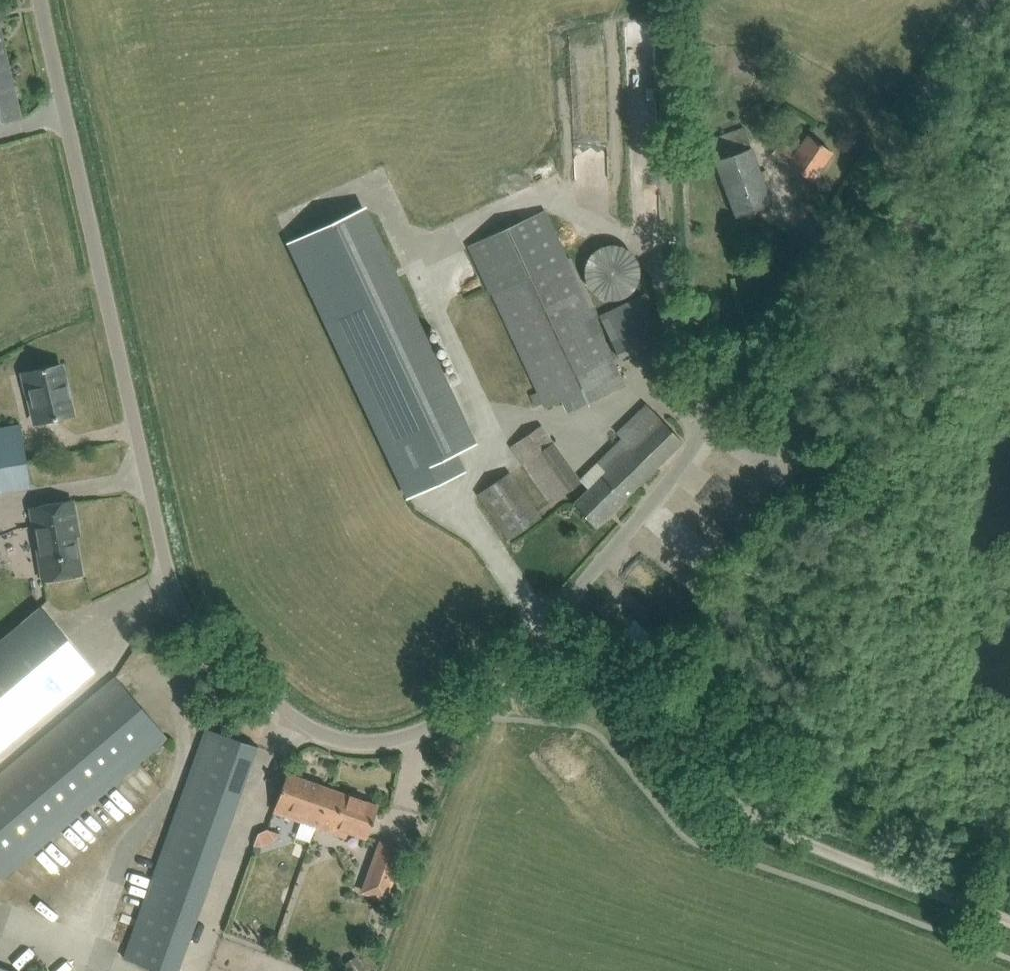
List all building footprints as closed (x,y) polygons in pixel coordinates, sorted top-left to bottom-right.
[(21,119),(0,27),(0,123),(21,119)] [(707,139),(715,160),(736,217),(771,204),(751,147),(743,124),(707,139)] [(789,164),(796,169),(812,181),(832,152),(808,136),(797,152),(781,141),(773,152),(789,163),(789,164)] [(457,452),(474,444),(363,208),(289,242),(409,497),(465,471),(457,452)] [(545,208),(466,245),(489,293),(490,292),(545,406),(562,398),(568,412),(625,386),(595,319),(600,316),(594,305),(593,305),(571,256),(568,257),(545,208)] [(583,268),(583,270),(583,272),(584,275),(585,279),(585,280),(586,283),(588,285),(590,289),(591,290),(593,291),(595,294),(597,295),(600,296),(603,297),(606,298),(610,299),(613,299),(616,298),(618,298),(622,297),(625,295),(627,294),(628,293),(630,291),(633,289),(635,287),(636,285),(637,283),(638,281),(639,278),(640,274),(640,272),(640,269),(640,267),(639,264),(639,262),(638,260),(637,258),(636,256),(634,254),(633,252),(631,250),(629,248),(628,247),(624,245),(623,245),(619,243),(617,243),(613,242),(610,242),(607,243),(604,243),(601,244),(597,247),(594,249),(591,251),(590,253),(588,254),(587,256),(586,259),(584,263),(584,265),(583,268)] [(60,364),(28,371),(32,388),(28,388),(36,423),(72,415),(60,364)] [(590,488),(588,490),(573,504),(596,527),(683,441),(660,418),(646,402),(610,438),(614,443),(580,478),(590,488)] [(0,428),(0,485),(31,480),(21,424),(0,428)] [(541,425),(510,446),(551,503),(581,482),(541,425)] [(510,472),(478,494),(510,538),(541,517),(510,472)] [(65,500),(28,507),(41,579),(74,574),(68,536),(71,535),(65,500)] [(19,626),(0,642),(0,748),(72,689),(87,676),(34,613),(19,626)] [(100,690),(0,774),(0,875),(3,878),(167,738),(115,677),(100,690)] [(214,692),(206,698),(212,706),(220,700),(214,692)] [(200,747),(165,849),(126,960),(159,970),(180,970),(216,867),(258,746),(206,728),(200,747)] [(379,806),(287,773),(274,811),(347,837),(349,831),(367,838),(379,806)] [(260,845),(279,836),(274,826),(255,835),(260,845)] [(379,840),(361,893),(388,902),(406,849),(379,840)]
